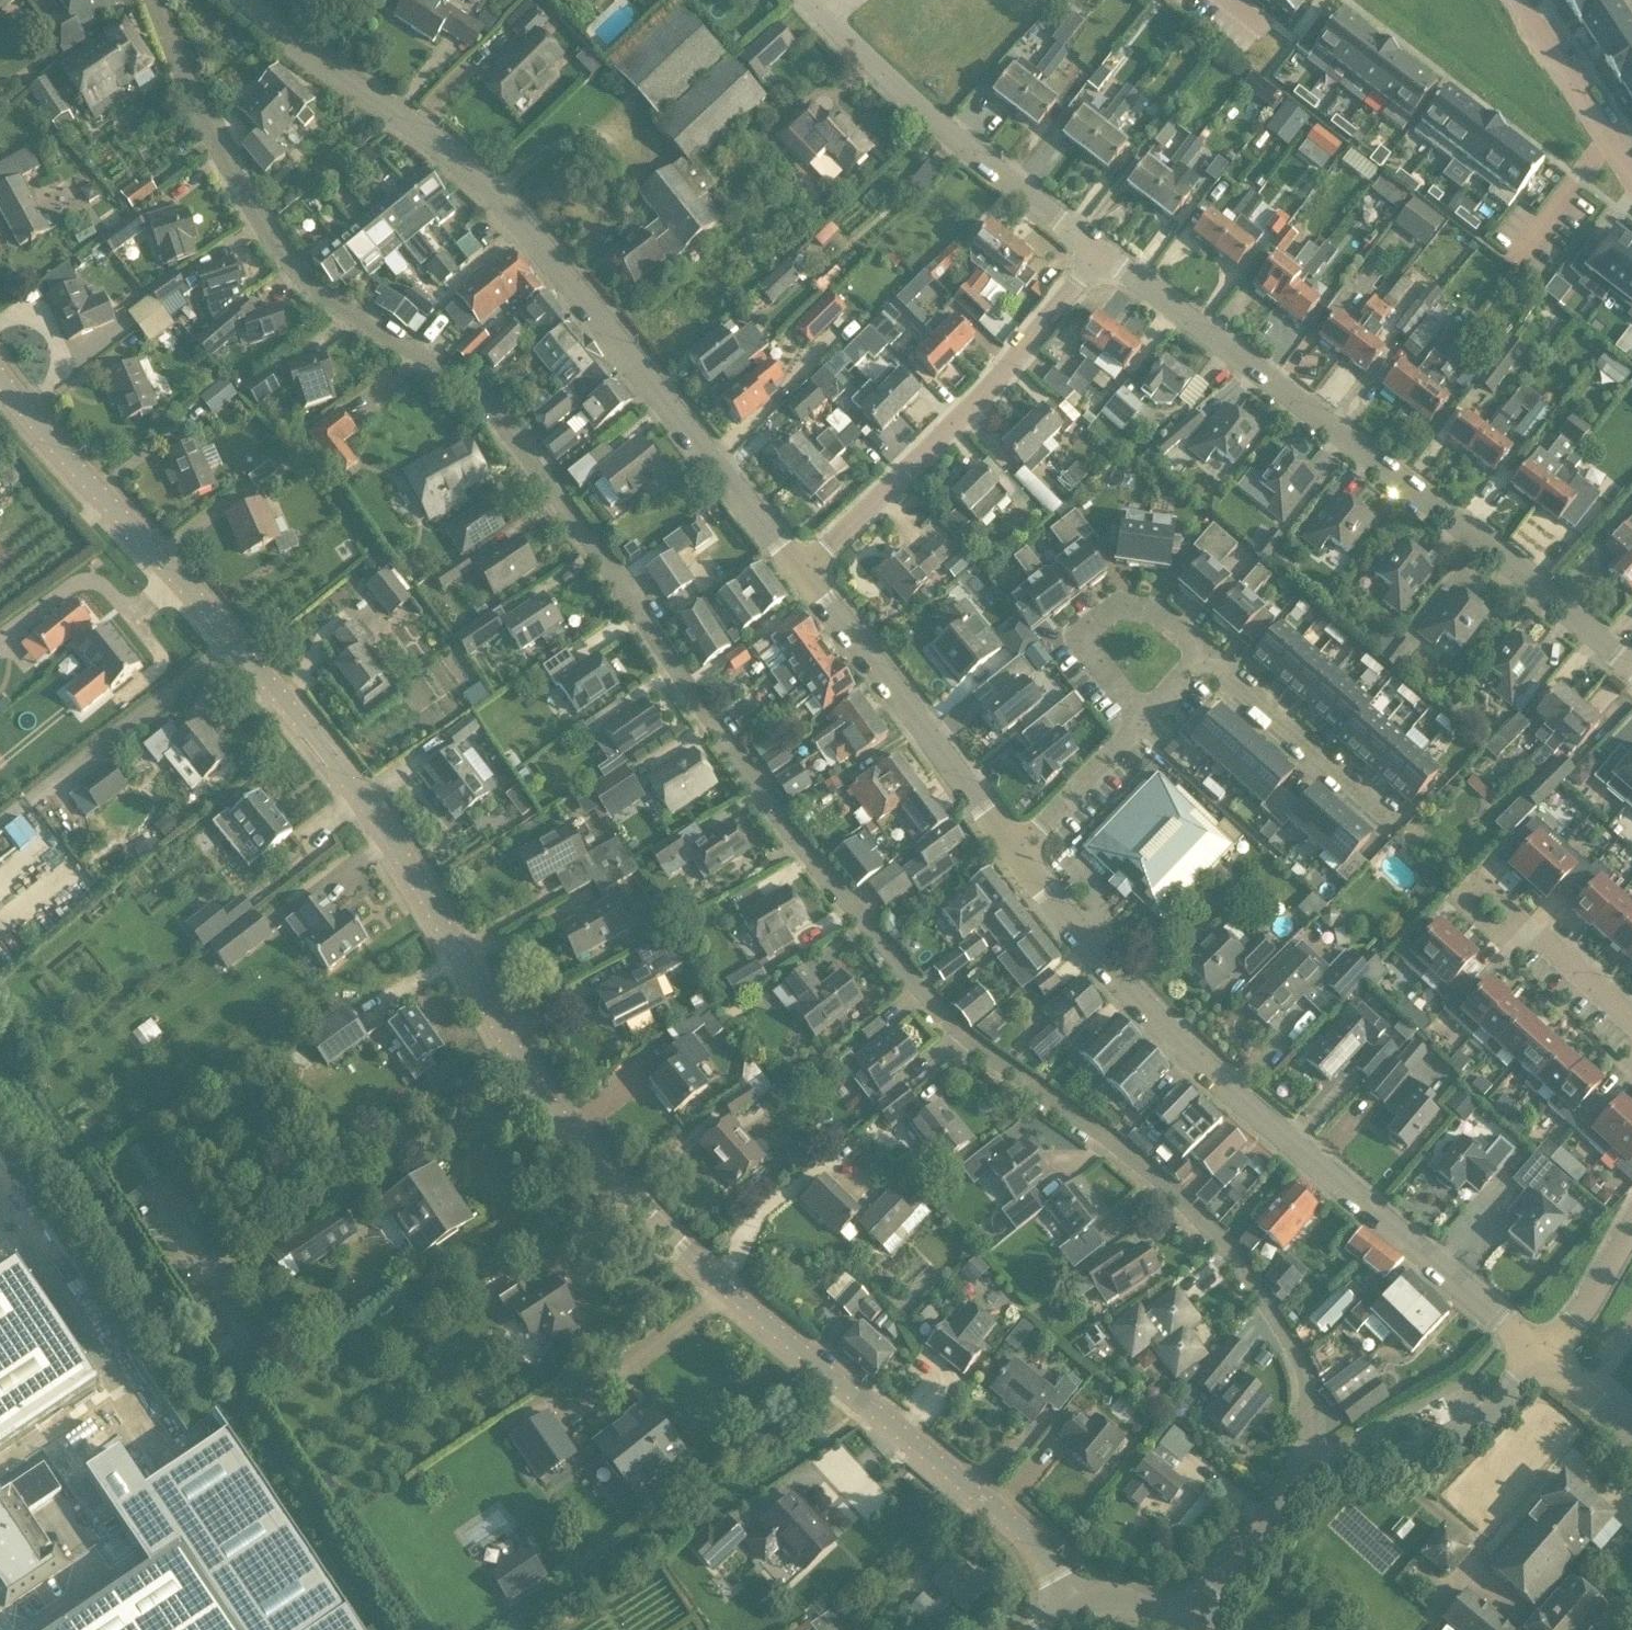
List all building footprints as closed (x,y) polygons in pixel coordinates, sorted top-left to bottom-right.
[(18,0),(0,0),(0,15),(18,0)] [(62,3),(61,4),(67,12),(46,26),(66,56),(87,38),(82,31),(124,0),(60,0),(62,3)] [(448,0),(397,0),(403,4),(395,18),(437,45),(446,33),(463,44),(476,23),(450,7),(452,3),(448,0)] [(1293,17),(1306,0),(1271,0),(1293,17)] [(1566,2),(1581,24),(1582,23),(1617,0),(1570,0),(1566,2)] [(1582,23),(1595,43),(1631,19),(1631,0),(1617,0),(1582,23)] [(679,7),(614,69),(660,121),(726,58),(679,7)] [(509,109),(531,85),(537,91),(552,77),(547,73),(563,58),(538,33),(549,22),(537,9),(512,32),(523,44),(525,43),(528,46),(523,50),(521,48),(484,84),(490,90),(489,90),(503,104),(504,104),(509,109)] [(1320,18),(1296,49),(1309,59),(1316,50),(1334,63),(1360,28),(1341,13),(1331,26),(1320,18)] [(1595,43),(1608,63),(1631,47),(1631,19),(1595,43)] [(156,69),(125,22),(59,64),(89,113),(90,112),(95,120),(125,100),(120,92),(156,69)] [(760,82),(771,72),(769,70),(796,46),(776,25),(750,49),(740,59),(760,82)] [(1360,28),(1334,63),(1352,78),(1379,43),(1360,28)] [(1379,43),(1352,78),(1371,92),(1398,57),(1379,43)] [(1062,50),(1056,45),(1036,72),(1042,76),(1062,50)] [(1607,64),(1620,83),(1621,83),(1631,76),(1631,47),(1608,63),(1607,64)] [(1062,50),(1042,76),(1048,81),(1068,55),(1062,50)] [(1398,57),(1371,92),(1390,107),(1417,72),(1398,57)] [(669,234),(683,253),(685,251),(684,251),(716,226),(730,214),(713,192),(718,188),(708,176),(736,151),(724,138),(766,101),(728,58),(656,129),(683,160),(672,169),(638,195),(658,221),(669,234)] [(1100,68),(1086,85),(1097,94),(1111,77),(1100,68)] [(272,144),(296,120),(305,128),(315,117),(306,109),(312,104),(278,70),(238,111),(259,131),(242,147),(266,175),(285,158),(272,144)] [(1015,110),(1034,86),(1013,70),(995,94),(1015,110)] [(1390,107),(1382,117),(1402,132),(1436,87),(1417,72),(1390,107)] [(1258,76),(1249,87),(1275,107),(1284,96),(1258,76)] [(1621,83),(1631,99),(1631,76),(1621,83)] [(74,120),(69,112),(70,112),(46,77),(29,89),(52,124),(53,124),(57,131),(74,120)] [(1045,94),(1034,86),(1015,110),(1037,127),(1056,103),(1045,94)] [(1061,139),(1084,156),(1134,92),(1126,86),(1105,114),(1103,112),(1096,123),(1082,112),(1061,139)] [(1304,103),(1309,96),(1299,88),(1294,95),(1304,103)] [(1448,89),(1414,133),(1434,148),(1467,104),(1448,89)] [(1124,126),(1119,123),(1139,97),(1134,92),(1084,156),(1106,173),(1126,146),(1115,138),(1124,126)] [(1319,103),(1309,96),(1304,103),(1314,110),(1319,103)] [(1467,104),(1434,148),(1453,162),(1486,118),(1467,104)] [(1290,105),(1276,122),(1297,139),(1311,121),(1290,105)] [(829,124),(811,106),(779,138),(806,166),(811,166),(824,154),(846,177),(854,169),(867,157),(867,156),(872,151),(837,115),(829,124)] [(1178,126),(1166,116),(1149,139),(1164,151),(1176,134),(1173,131),(1178,126)] [(1331,124),(1341,132),(1346,125),(1336,117),(1331,124)] [(1486,118),(1453,162),(1471,177),(1473,175),(1505,133),(1486,118)] [(1346,125),(1341,132),(1351,140),(1356,133),(1346,125)] [(1331,159),(1341,146),(1317,127),(1307,141),(1331,159)] [(1505,133),(1473,175),(1492,189),(1524,147),(1505,133)] [(1189,136),(1179,148),(1193,158),(1202,146),(1189,136)] [(1492,189),(1488,193),(1508,209),(1514,200),(1515,200),(1516,198),(1544,162),(1524,147),(1492,189)] [(1182,172),(1193,158),(1179,148),(1169,162),(1176,167),(1182,172)] [(0,190),(0,211),(20,247),(30,241),(32,244),(36,241),(35,239),(50,230),(21,178),(41,168),(30,149),(0,165),(0,187),(1,189),(0,190)] [(1369,162),(1379,170),(1389,156),(1380,149),(1369,162)] [(1218,158),(1205,174),(1215,181),(1227,165),(1218,158)] [(1128,186),(1149,202),(1168,178),(1147,162),(1128,186)] [(1168,178),(1149,202),(1172,219),(1198,184),(1182,172),(1176,167),(1168,178)] [(425,170),(407,184),(430,212),(447,198),(425,170)] [(1395,178),(1405,186),(1410,179),(1400,172),(1395,178)] [(1407,196),(1382,175),(1372,189),(1397,209),(1407,196)] [(1410,179),(1405,186),(1415,194),(1420,187),(1410,179)] [(130,193),(134,198),(139,205),(157,191),(147,180),(134,190),(130,193)] [(412,227),(430,212),(407,184),(373,213),(395,241),(412,227)] [(1443,196),(1433,188),(1428,195),(1438,203),(1443,196)] [(1251,191),(1242,202),(1254,212),(1263,200),(1251,191)] [(1415,201),(1396,226),(1423,247),(1443,222),(1415,201)] [(1242,202),(1234,214),(1240,218),(1246,223),(1254,212),(1242,202)] [(1284,204),(1266,227),(1277,235),(1294,212),(1284,204)] [(1455,217),(1465,224),(1470,217),(1460,210),(1455,217)] [(196,255),(192,241),(196,240),(187,212),(175,216),(173,211),(150,218),(165,265),(196,255)] [(136,212),(101,238),(114,255),(148,230),(136,212)] [(355,228),(385,265),(396,279),(408,270),(395,254),(402,248),(395,241),(373,213),(355,228)] [(1210,213),(1192,235),(1214,252),(1231,229),(1221,221),(1210,213)] [(1470,217),(1465,224),(1475,232),(1480,225),(1470,217)] [(1231,229),(1214,252),(1236,268),(1253,246),(1261,235),(1247,224),(1246,223),(1240,218),(1238,220),(1231,229)] [(612,257),(623,271),(669,234),(658,221),(612,257)] [(974,266),(979,269),(985,275),(1011,241),(1001,233),(1001,229),(995,224),(991,225),(990,224),(972,247),(969,249),(972,264),(974,266)] [(1286,226),(1270,248),(1281,258),(1298,236),(1286,226)] [(355,228),(339,241),(365,273),(369,277),(385,265),(355,228)] [(1631,267),(1631,236),(1621,228),(1601,255),(1589,246),(1571,271),(1583,281),(1588,275),(1612,293),(1631,267)] [(823,247),(834,237),(826,229),(815,239),(823,247)] [(470,234),(454,246),(468,262),(482,250),(470,234)] [(683,253),(669,234),(623,271),(634,285),(662,263),(665,267),(683,253)] [(365,273),(339,241),(320,257),(313,262),(334,288),(341,282),(346,288),(365,273)] [(985,275),(979,269),(971,279),(979,285),(976,288),(981,292),(992,280),(995,282),(1003,272),(1015,282),(1026,290),(1036,277),(1026,268),(1033,259),(1031,257),(1031,253),(1025,248),(1021,249),(1011,241),(985,275)] [(1296,283),(1304,273),(1319,253),(1309,244),(1294,263),(1285,257),(1281,262),(1275,258),(1253,287),(1279,306),(1296,283)] [(950,247),(924,272),(936,283),(962,259),(950,247)] [(511,251),(457,295),(480,323),(518,292),(527,302),(542,289),(511,251)] [(1319,253),(1304,273),(1312,280),(1328,260),(1319,253)] [(205,299),(213,322),(243,296),(240,288),(243,286),(233,257),(195,269),(205,299)] [(780,297),(799,280),(785,265),(758,289),(774,307),(782,300),(780,297)] [(1612,293),(1631,308),(1631,267),(1612,293)] [(149,291),(152,295),(160,307),(186,287),(174,272),(149,291)] [(1403,277),(1384,303),(1343,355),(1366,373),(1384,350),(1374,342),(1382,332),(1378,328),(1380,325),(1392,335),(1396,330),(1408,339),(1429,312),(1441,296),(1430,287),(1425,294),(1424,293),(1409,312),(1398,304),(1412,284),(1403,277)] [(974,301),(977,298),(977,297),(981,292),(976,288),(979,285),(971,279),(962,290),(974,301)] [(821,281),(815,286),(822,293),(828,288),(821,281)] [(69,341),(114,322),(103,295),(88,302),(80,283),(49,297),(69,341)] [(1302,323),(1320,300),(1296,283),(1279,306),(1302,323)] [(380,298),(374,306),(400,324),(415,335),(427,320),(406,304),(381,285),(375,294),(380,298)] [(406,304),(427,320),(438,307),(438,306),(423,294),(418,290),(406,304)] [(991,311),(977,298),(974,301),(962,290),(954,301),(978,325),(991,311)] [(128,314),(140,330),(164,312),(160,307),(152,295),(134,309),(128,314)] [(548,295),(522,317),(544,344),(571,323),(548,295)] [(795,328),(811,345),(845,311),(830,295),(795,328)] [(1359,323),(1356,327),(1337,313),(1319,337),(1343,355),(1384,303),(1374,296),(1360,315),(1364,318),(1360,324),(1359,323)] [(890,306),(899,315),(905,309),(896,300),(890,306)] [(213,356),(238,334),(246,331),(251,347),(287,335),(278,306),(255,313),(245,301),(199,340),(213,356)] [(922,314),(911,304),(905,309),(899,315),(908,324),(915,317),(917,319),(922,314)] [(150,344),(175,326),(164,312),(140,330),(150,344)] [(925,329),(931,323),(922,314),(917,319),(915,317),(908,324),(919,335),(925,329)] [(890,348),(901,336),(881,315),(869,327),(890,348)] [(925,329),(934,338),(955,358),(975,339),(954,318),(953,320),(948,315),(937,326),(933,321),(931,323),(925,329)] [(1079,355),(1086,361),(1093,366),(1102,355),(1119,333),(1109,325),(1110,320),(1103,315),(1099,317),(1096,316),(1079,339),(1087,344),(1079,355)] [(1417,359),(1442,328),(1427,318),(1403,348),(1417,359)] [(512,322),(480,353),(495,369),(526,338),(512,322)] [(534,353),(550,373),(587,343),(571,323),(544,344),(534,353)] [(748,364),(769,347),(751,325),(739,334),(731,324),(722,332),(721,331),(688,357),(709,383),(722,372),(730,383),(751,367),(748,364)] [(467,365),(491,340),(478,329),(455,353),(467,365)] [(852,348),(844,357),(855,369),(868,355),(874,360),(885,349),(866,330),(850,347),(852,348)] [(1102,355),(1124,372),(1141,350),(1119,333),(1102,355)] [(955,358),(934,338),(915,358),(935,378),(955,358)] [(1510,340),(1476,384),(1491,396),(1525,351),(1510,340)] [(601,361),(587,343),(550,373),(564,390),(601,361)] [(1383,386),(1405,404),(1446,351),(1439,345),(1416,375),(1401,363),(1383,386)] [(1450,347),(1446,351),(1405,404),(1430,423),(1448,399),(1437,391),(1445,380),(1448,382),(1465,358),(1450,347)] [(303,411),(327,402),(326,398),(333,395),(329,383),(332,382),(323,355),(288,367),(297,394),(297,393),(303,411)] [(1597,370),(1621,389),(1630,378),(1606,358),(1597,370)] [(158,408),(138,360),(104,373),(126,422),(158,408)] [(1192,375),(1183,369),(1180,371),(1165,360),(1150,379),(1147,376),(1137,389),(1129,382),(1123,388),(1110,402),(1128,418),(1125,422),(1128,426),(1144,408),(1139,404),(1146,397),(1155,405),(1171,406),(1177,399),(1192,380),(1190,379),(1192,375)] [(547,433),(574,412),(616,379),(601,361),(564,390),(533,416),(547,433)] [(1081,382),(1088,388),(1101,372),(1093,366),(1086,361),(1077,372),(1084,377),(1081,382)] [(528,376),(520,365),(503,380),(511,390),(528,376)] [(749,380),(722,401),(741,424),(767,402),(764,398),(776,390),(770,383),(779,376),(769,365),(750,381),(749,380)] [(1470,366),(1456,385),(1464,392),(1478,373),(1470,366)] [(872,386),(879,393),(901,413),(920,394),(899,373),(898,374),(890,367),(872,386)] [(845,392),(823,369),(810,382),(832,404),(845,392)] [(258,407),(280,389),(266,370),(244,388),(258,407)] [(1080,398),(1088,388),(1081,382),(1084,377),(1077,372),(1069,383),(1052,370),(1042,385),(1065,403),(1073,393),(1080,398)] [(213,415),(238,395),(224,379),(199,398),(213,415)] [(595,430),(633,400),(616,379),(574,412),(577,415),(580,413),(595,430)] [(824,401),(808,385),(787,405),(802,422),(824,401)] [(901,413),(879,393),(861,412),(882,433),(901,413)] [(533,416),(548,404),(540,394),(525,406),(533,416)] [(1512,401),(1495,422),(1504,429),(1520,408),(1512,401)] [(1539,403),(1514,434),(1528,445),(1552,413),(1539,403)] [(1041,409),(1023,427),(1051,456),(1059,448),(1050,439),(1060,430),(1064,434),(1073,426),(1058,409),(1050,417),(1041,409)] [(341,476),(357,463),(341,443),(355,432),(339,412),(310,435),(341,476)] [(1163,456),(1183,440),(1185,442),(1205,425),(1195,412),(1164,437),(1165,439),(1155,447),(1163,456)] [(1259,431),(1236,413),(1222,431),(1211,423),(1189,450),(1205,462),(1214,451),(1232,465),(1259,431)] [(1447,436),(1471,454),(1492,426),(1488,423),(1484,427),(1465,413),(1447,436)] [(1557,437),(1567,444),(1552,462),(1539,452),(1530,463),(1529,461),(1511,485),(1534,503),(1575,450),(1589,431),(1572,418),(1557,437)] [(578,445),(562,425),(541,444),(556,462),(578,445)] [(836,440),(824,452),(817,459),(795,479),(803,488),(801,490),(810,501),(815,497),(822,506),(841,489),(833,480),(835,479),(826,469),(861,436),(852,426),(837,441),(836,440)] [(1471,454),(1494,472),(1512,449),(1494,435),(1497,430),(1492,426),(1471,454)] [(1003,446),(1023,466),(1031,475),(1050,456),(1051,456),(1023,427),(1003,446)] [(836,440),(828,431),(815,442),(824,452),(836,440)] [(777,459),(795,479),(817,459),(799,439),(777,459)] [(657,493),(671,482),(639,441),(617,459),(616,458),(615,458),(605,444),(567,475),(579,489),(598,473),(603,481),(594,488),(611,508),(620,501),(622,503),(648,482),(657,493)] [(196,442),(167,454),(186,499),(215,486),(196,442)] [(440,453),(404,473),(430,519),(466,499),(462,492),(488,477),(468,443),(442,458),(440,453)] [(1307,468),(1284,450),(1257,485),(1276,499),(1267,510),(1283,522),(1304,495),(1292,486),(1307,468)] [(1534,503),(1558,522),(1561,518),(1574,529),(1600,496),(1577,477),(1579,475),(1573,470),(1584,457),(1575,450),(1534,503)] [(278,473),(270,462),(249,479),(257,490),(278,473)] [(1076,464),(1068,473),(1079,485),(1088,476),(1076,464)] [(980,468),(950,497),(979,525),(1007,497),(1011,502),(1021,493),(1018,490),(1005,477),(997,485),(980,468)] [(1074,497),(1082,488),(1079,485),(1068,473),(1057,483),(1069,495),(1070,493),(1074,497)] [(1040,506),(1051,495),(1036,480),(1025,491),(1040,506)] [(263,500),(227,516),(244,554),(279,538),(263,500)] [(1336,519),(1325,511),(1304,538),(1319,550),(1328,539),(1346,553),(1373,519),(1350,501),(1336,519)] [(957,511),(944,523),(957,536),(969,524),(957,511)] [(1093,535),(1075,512),(1063,521),(1081,545),(1093,535)] [(451,530),(466,555),(494,537),(478,513),(451,530)] [(1126,565),(1126,567),(1141,569),(1148,519),(1122,516),(1120,531),(1111,530),(1109,544),(1118,545),(1115,563),(1126,565)] [(1174,523),(1148,519),(1141,569),(1156,571),(1157,569),(1167,570),(1170,552),(1178,554),(1180,539),(1172,538),(1174,523)] [(1627,524),(1605,547),(1619,561),(1609,571),(1631,592),(1631,519),(1627,524)] [(1081,545),(1063,521),(1049,531),(1068,555),(1056,564),(1045,573),(1065,599),(1076,590),(1078,594),(1087,587),(1089,590),(1106,577),(1081,545)] [(681,533),(690,556),(715,546),(707,524),(681,533)] [(1193,548),(1204,558),(1224,536),(1212,526),(1193,548)] [(1269,562),(1285,541),(1271,529),(1255,551),(1269,562)] [(1217,569),(1236,547),(1224,536),(1204,558),(1177,589),(1193,603),(1195,600),(1204,607),(1206,604),(1217,614),(1238,589),(1228,579),(1217,569)] [(912,561),(903,550),(879,571),(906,602),(930,581),(927,578),(950,557),(949,556),(954,551),(944,538),(938,543),(936,541),(912,561)] [(495,595),(536,568),(517,539),(475,566),(495,595)] [(1424,559),(1402,541),(1375,575),(1394,590),(1385,601),(1400,613),(1421,586),(1410,578),(1424,559)] [(639,552),(632,543),(623,549),(630,558),(639,552)] [(1065,599),(1045,573),(1026,549),(1013,560),(1031,583),(1019,592),(1020,592),(1007,602),(1022,622),(1027,628),(1040,618),(1042,622),(1050,615),(1053,618),(1070,605),(1065,599)] [(667,601),(693,583),(673,553),(646,570),(667,601)] [(443,590),(474,570),(464,557),(434,577),(443,590)] [(740,633),(787,599),(762,565),(716,600),(726,614),(717,622),(727,636),(737,629),(740,633)] [(1258,566),(1238,589),(1217,614),(1212,619),(1227,633),(1230,631),(1238,637),(1241,634),(1253,645),(1274,621),(1262,610),(1251,600),(1271,577),(1258,566)] [(412,600),(389,570),(366,588),(390,618),(412,600)] [(543,595),(502,622),(521,651),(541,638),(546,646),(564,635),(558,626),(562,624),(543,595)] [(1434,645),(1443,633),(1461,648),(1488,614),(1465,596),(1451,615),(1440,606),(1419,633),(1434,645)] [(941,621),(951,632),(932,649),(960,683),(1002,648),(965,602),(941,621)] [(73,603),(33,635),(50,656),(71,639),(82,652),(80,654),(94,671),(66,694),(81,713),(109,690),(110,691),(139,668),(109,630),(95,641),(84,628),(90,623),(73,603)] [(673,621),(703,668),(730,648),(701,603),(673,621)] [(1309,610),(1301,603),(1295,609),(1304,617),(1309,610)] [(770,674),(816,641),(815,639),(815,635),(810,629),(808,629),(798,616),(794,619),(793,618),(787,622),(788,624),(767,639),(753,650),(770,674)] [(465,651),(493,633),(484,620),(483,621),(457,638),(465,650),(465,651)] [(380,678),(382,677),(361,649),(370,642),(354,622),(335,637),(350,655),(336,666),(358,694),(354,697),(363,708),(388,689),(380,678)] [(1027,628),(1022,622),(1002,638),(1019,658),(1039,642),(1027,628)] [(1270,675),(1300,640),(1282,624),(1252,659),(1270,675)] [(1324,634),(1332,641),(1338,634),(1329,627),(1324,634)] [(1513,633),(1486,668),(1505,682),(1496,693),(1512,705),(1520,713),(1541,686),(1532,679),(1533,678),(1522,669),(1536,650),(1513,633)] [(1338,634),(1332,641),(1340,648),(1346,641),(1338,634)] [(1412,648),(1399,637),(1381,659),(1395,670),(1412,648)] [(1318,655),(1300,640),(1270,675),(1287,690),(1318,655)] [(770,674),(788,699),(833,665),(833,664),(833,660),(829,653),(825,654),(816,641),(770,674)] [(1039,672),(1052,662),(1038,645),(1025,655),(1039,672)] [(750,660),(740,647),(724,658),(734,672),(750,660)] [(578,670),(566,652),(543,668),(556,687),(559,685),(578,713),(616,686),(596,657),(578,670)] [(1336,671),(1318,655),(1287,690),(1305,706),(1336,671)] [(998,702),(984,713),(1002,735),(1040,705),(1023,685),(1034,676),(1020,658),(986,686),(998,702)] [(1360,665),(1368,672),(1374,665),(1366,658),(1360,665)] [(833,665),(788,699),(796,711),(812,699),(822,714),(853,691),(851,688),(851,684),(847,678),(843,678),(833,665)] [(1374,665),(1368,672),(1376,679),(1382,672),(1374,665)] [(1323,722),(1354,687),(1336,671),(1305,706),(1323,722)] [(1372,703),(1354,687),(1323,722),(1341,738),(1368,707),(1372,703)] [(1534,738),(1544,747),(1580,706),(1559,688),(1536,715),(1546,724),(1543,729),(1534,738)] [(1397,696),(1405,703),(1411,697),(1402,689),(1397,696)] [(820,755),(828,749),(872,717),(857,696),(856,697),(856,698),(827,719),(832,725),(810,741),(820,755)] [(1058,776),(1055,772),(1075,756),(1057,734),(1083,713),(1070,697),(1043,719),(1021,737),(1034,753),(1019,765),(1037,787),(1041,783),(1045,787),(1058,776)] [(1411,697),(1405,703),(1413,710),(1419,704),(1411,697)] [(606,709),(582,726),(591,738),(607,762),(597,769),(603,778),(613,771),(625,762),(622,757),(660,730),(655,722),(657,721),(649,709),(647,710),(641,702),(614,721),(606,709)] [(1577,750),(1600,723),(1580,706),(1544,747),(1553,756),(1562,746),(1572,754),(1576,749),(1577,750)] [(1368,707),(1341,738),(1337,742),(1355,758),(1386,723),(1368,707)] [(1515,716),(1508,710),(1501,718),(1509,724),(1515,716)] [(1216,751),(1237,727),(1219,711),(1207,725),(1196,715),(1178,736),(1189,745),(1190,743),(1209,759),(1216,751)] [(1519,715),(1485,749),(1496,760),(1529,726),(1519,715)] [(1434,722),(1443,729),(1448,723),(1440,716),(1434,722)] [(471,717),(447,736),(456,748),(480,729),(471,717)] [(877,723),(872,717),(828,749),(840,765),(853,756),(856,760),(885,738),(886,739),(887,738),(885,734),(885,729),(882,725),(877,723)] [(170,725),(143,747),(157,764),(176,749),(202,780),(229,758),(199,721),(180,736),(170,725)] [(1355,758),(1373,774),(1404,739),(1386,723),(1355,758)] [(1448,723),(1443,729),(1451,736),(1457,730),(1448,723)] [(1255,743),(1237,727),(1216,751),(1209,759),(1226,775),(1234,766),(1255,743)] [(760,759),(777,747),(769,735),(752,747),(760,759)] [(1404,739),(1373,774),(1391,790),(1422,755),(1404,739)] [(1234,766),(1226,775),(1244,791),(1252,782),(1273,759),(1255,743),(1234,766)] [(771,775),(791,761),(781,747),(761,760),(771,775)] [(455,822),(463,817),(461,815),(488,793),(453,748),(424,771),(437,788),(431,792),(455,822)] [(670,814),(716,783),(694,750),(648,779),(670,814)] [(878,825),(892,814),(923,790),(922,789),(897,755),(876,771),(876,770),(856,785),(848,790),(849,792),(846,794),(849,798),(853,796),(871,821),(873,819),(878,825)] [(1422,755),(1391,790),(1409,806),(1440,770),(1422,755)] [(1627,807),(1631,800),(1631,757),(1625,765),(1613,755),(1593,778),(1627,807)] [(1561,756),(1522,792),(1537,809),(1576,771),(1561,756)] [(1281,807),(1289,797),(1281,790),(1293,777),(1273,759),(1252,782),(1244,791),(1262,806),(1260,809),(1270,819),(1281,807)] [(128,788),(108,762),(78,786),(99,811),(128,788)] [(812,786),(798,765),(776,780),(789,801),(812,786)] [(610,820),(645,798),(624,766),(591,788),(610,820)] [(1160,928),(1244,840),(1224,821),(1215,830),(1157,775),(1082,854),(1160,928)] [(1206,799),(1212,791),(1203,783),(1196,791),(1206,799)] [(903,829),(934,805),(923,790),(892,814),(903,829)] [(1281,807),(1270,819),(1281,828),(1286,822),(1304,838),(1309,833),(1333,806),(1315,790),(1300,807),(1289,797),(1281,807)] [(1222,799),(1212,791),(1206,799),(1215,807),(1222,799)] [(801,800),(802,802),(794,808),(800,815),(808,809),(819,800),(823,806),(832,800),(826,792),(818,797),(814,792),(801,800)] [(247,835),(265,857),(292,836),(258,794),(231,815),(229,812),(214,825),(232,847),(247,835)] [(934,805),(903,829),(910,838),(918,848),(949,824),(934,805)] [(1351,822),(1333,806),(1309,833),(1304,838),(1322,854),(1327,848),(1351,822)] [(1522,879),(1528,884),(1556,853),(1552,850),(1544,842),(1552,833),(1535,818),(1513,842),(1524,852),(1509,867),(1513,871),(1512,873),(1520,881),(1522,879)] [(1327,848),(1322,854),(1340,869),(1335,875),(1347,885),(1366,865),(1354,854),(1368,837),(1351,822),(1327,848)] [(695,825),(652,854),(661,867),(684,852),(704,881),(710,877),(750,851),(731,824),(705,841),(695,825)] [(949,824),(918,848),(914,851),(920,859),(904,871),(920,893),(953,868),(945,857),(963,843),(949,824)] [(566,896),(593,881),(630,862),(617,839),(587,856),(584,857),(567,827),(520,854),(537,884),(555,874),(555,875),(566,896)] [(886,867),(874,850),(877,848),(865,832),(832,857),(856,889),(886,867)] [(1533,889),(1531,891),(1540,899),(1542,897),(1546,900),(1559,886),(1570,896),(1577,888),(1576,887),(1592,870),(1591,869),(1563,844),(1556,853),(1528,884),(1533,889)] [(600,894),(639,871),(632,860),(630,862),(593,881),(600,894)] [(1592,927),(1591,926),(1618,897),(1606,886),(1614,878),(1597,862),(1591,869),(1592,870),(1576,887),(1577,888),(1585,896),(1571,911),(1590,928),(1592,927)] [(867,885),(885,910),(914,888),(895,864),(867,885)] [(1305,873),(1296,865),(1289,873),(1299,881),(1305,873)] [(963,940),(980,926),(1012,900),(988,870),(968,886),(939,910),(963,940)] [(789,933),(808,921),(787,887),(740,914),(768,957),(794,941),(789,933)] [(328,974),(368,944),(345,914),(338,919),(321,897),(288,922),(328,974)] [(1609,942),(1631,916),(1631,906),(1630,908),(1618,897),(1591,926),(1592,927),(1609,942)] [(1007,954),(1037,931),(1012,900),(980,926),(985,933),(988,931),(1007,954)] [(609,901),(561,929),(577,958),(626,931),(609,901)] [(255,915),(211,948),(228,971),(272,938),(255,915)] [(1629,960),(1631,957),(1631,916),(1609,942),(1626,957),(1626,958),(1627,959),(1629,960)] [(1454,934),(1445,926),(1443,928),(1439,924),(1425,940),(1415,931),(1392,955),(1409,970),(1410,970),(1421,981),(1429,972),(1457,941),(1452,936),(1454,934)] [(1218,930),(1184,964),(1212,992),(1239,966),(1249,976),(1274,951),(1258,936),(1241,953),(1218,930)] [(1007,954),(1031,985),(1048,971),(1061,961),(1037,931),(1007,954)] [(600,1003),(600,1004),(599,1005),(599,1006),(599,1007),(599,1008),(599,1009),(599,1010),(599,1011),(599,1012),(600,1013),(600,1014),(601,1015),(602,1016),(603,1017),(604,1017),(604,1018),(605,1018),(606,1018),(607,1019),(608,1019),(609,1019),(610,1019),(610,1018),(615,1028),(663,1003),(651,981),(676,968),(687,963),(671,932),(660,937),(635,950),(644,968),(597,992),(602,1002),(601,1002),(601,1003),(600,1003)] [(970,964),(987,950),(975,935),(958,949),(970,964)] [(1449,1007),(1465,989),(1467,989),(1472,983),(1462,973),(1476,957),(1472,954),(1474,952),(1465,944),(1463,946),(1457,941),(1429,972),(1441,983),(1433,992),(1448,1005),(1449,1007)] [(1324,979),(1321,983),(1343,1004),(1355,992),(1357,994),(1367,984),(1364,981),(1381,964),(1370,953),(1361,962),(1351,953),(1349,955),(1345,952),(1329,969),(1301,942),(1294,950),(1292,948),(1273,968),(1279,974),(1248,1006),(1267,1024),(1282,1008),(1286,1012),(1321,977),(1324,979)] [(944,983),(970,964),(958,949),(933,969),(944,983)] [(768,980),(757,962),(726,980),(736,998),(768,980)] [(861,999),(840,974),(820,989),(804,969),(784,984),(801,1005),(794,1010),(815,1036),(861,999)] [(1061,987),(1048,971),(1031,985),(1044,1001),(1061,987)] [(1102,1007),(1078,981),(1063,995),(1060,992),(1039,1010),(1046,1016),(1044,1017),(1052,1025),(1028,1048),(1044,1066),(1068,1042),(1067,1041),(1086,1024),(1085,1023),(1102,1007)] [(1471,1038),(1479,1029),(1506,1000),(1506,1001),(1508,999),(1489,982),(1475,997),(1467,989),(1465,989),(1449,1007),(1448,1005),(1442,1012),(1471,1038)] [(994,1009),(976,987),(950,1007),(971,1030),(994,1009)] [(1484,1049),(1489,1054),(1523,1016),(1506,1001),(1506,1000),(1479,1029),(1491,1040),(1484,1049)] [(1329,1081),(1338,1071),(1365,1041),(1370,1046),(1386,1029),(1356,1002),(1340,1019),(1343,1022),(1307,1061),(1329,1081)] [(346,1007),(306,1036),(326,1066),(367,1037),(346,1007)] [(426,1034),(409,1011),(387,1027),(405,1051),(397,1056),(415,1082),(435,1067),(429,1057),(442,1048),(430,1031),(426,1034)] [(699,1022),(703,1028),(704,1028),(713,1039),(723,1031),(709,1014),(699,1022)] [(1515,1062),(1517,1063),(1544,1034),(1542,1032),(1541,1031),(1540,1031),(1523,1016),(1489,1054),(1495,1059),(1502,1050),(1514,1061),(1515,1062)] [(861,1031),(870,1043),(887,1030),(877,1018),(861,1031)] [(1070,1047),(1105,1081),(1142,1045),(1115,1019),(1094,1040),(1086,1031),(1070,1047)] [(884,1117),(910,1095),(897,1078),(891,1083),(889,1079),(915,1059),(893,1031),(855,1060),(850,1054),(839,1063),(873,1107),(875,1106),(884,1117)] [(1544,1034),(1517,1063),(1520,1067),(1520,1066),(1532,1077),(1524,1085),(1530,1091),(1564,1053),(1547,1037),(1546,1036),(1544,1034)] [(1370,1082),(1397,1052),(1382,1037),(1355,1068),(1370,1082)] [(1401,1061),(1415,1070),(1428,1049),(1415,1040),(1401,1061)] [(1142,1045),(1105,1081),(1141,1116),(1156,1101),(1148,1092),(1168,1071),(1142,1045)] [(657,1078),(649,1084),(673,1115),(675,1113),(694,1099),(709,1088),(696,1072),(676,1048),(650,1068),(657,1078)] [(1458,1053),(1450,1062),(1462,1072),(1470,1063),(1458,1053)] [(1555,1098),(1581,1069),(1580,1068),(1564,1053),(1530,1091),(1535,1096),(1543,1087),(1554,1097),(1555,1098)] [(1575,1131),(1597,1107),(1587,1099),(1601,1083),(1582,1066),(1580,1068),(1581,1069),(1555,1098),(1554,1097),(1546,1106),(1575,1131)] [(1370,1092),(1382,1106),(1406,1081),(1394,1068),(1370,1092)] [(1480,1078),(1472,1086),(1484,1096),(1491,1088),(1480,1078)] [(1385,1109),(1399,1121),(1389,1134),(1391,1135),(1388,1138),(1400,1149),(1403,1146),(1406,1149),(1436,1114),(1427,1106),(1432,1099),(1410,1080),(1385,1109)] [(722,1103),(732,1118),(758,1101),(757,1100),(761,1098),(754,1088),(751,1090),(748,1085),(722,1103)] [(1168,1130),(1171,1133),(1179,1125),(1178,1124),(1198,1104),(1181,1087),(1153,1116),(1145,1124),(1160,1138),(1168,1130)] [(918,1106),(910,1095),(884,1117),(892,1127),(904,1117),(911,1127),(941,1163),(972,1139),(958,1123),(955,1125),(940,1105),(924,1117),(916,1107),(918,1106)] [(1502,1098),(1494,1107),(1506,1117),(1513,1108),(1502,1098)] [(1183,1160),(1203,1142),(1222,1122),(1201,1101),(1198,1104),(1178,1124),(1179,1125),(1171,1133),(1160,1144),(1180,1163),(1183,1160)] [(1611,1148),(1631,1125),(1631,1107),(1627,1103),(1624,1104),(1620,1101),(1606,1117),(1597,1107),(1575,1131),(1603,1158),(1612,1149),(1611,1148)] [(1519,1137),(1527,1128),(1515,1117),(1507,1126),(1519,1137)] [(730,1120),(702,1146),(737,1184),(765,1159),(730,1120)] [(1611,1148),(1612,1149),(1623,1159),(1615,1168),(1631,1183),(1631,1182),(1631,1125),(1611,1148)] [(1237,1152),(1243,1145),(1225,1127),(1192,1160),(1224,1189),(1249,1164),(1237,1152)] [(1434,1174),(1436,1181),(1448,1192),(1453,1191),(1457,1194),(1465,1184),(1478,1195),(1514,1152),(1500,1139),(1490,1150),(1479,1141),(1468,1142),(1462,1136),(1455,1144),(1446,1145),(1440,1152),(1442,1161),(1431,1172),(1434,1174)] [(1016,1231),(1047,1207),(1046,1206),(1047,1206),(1033,1188),(1050,1175),(1023,1141),(988,1168),(1015,1202),(1001,1212),(1016,1231)] [(1571,1185),(1536,1155),(1515,1178),(1524,1188),(1509,1207),(1518,1215),(1504,1231),(1534,1256),(1545,1244),(1548,1246),(1556,1237),(1554,1234),(1564,1222),(1551,1210),(1571,1185)] [(1179,1184),(1193,1170),(1188,1165),(1174,1179),(1179,1184)] [(380,1204),(418,1260),(474,1222),(435,1166),(380,1204)] [(859,1213),(824,1179),(804,1200),(839,1234),(859,1213)] [(891,1193),(889,1191),(857,1225),(882,1249),(922,1207),(918,1203),(924,1198),(904,1179),(891,1193)] [(1071,1240),(1059,1250),(1073,1270),(1105,1245),(1090,1227),(1107,1214),(1080,1180),(1047,1206),(1046,1206),(1047,1207),(1071,1240)] [(1251,1254),(1266,1235),(1283,1250),(1318,1210),(1290,1185),(1255,1226),(1239,1244),(1251,1254)] [(301,1276),(359,1235),(338,1205),(281,1246),(301,1276)] [(1404,1260),(1363,1231),(1345,1249),(1385,1279),(1404,1260)] [(1110,1302),(1158,1270),(1142,1245),(1121,1259),(1115,1248),(1083,1270),(1095,1288),(1099,1285),(1110,1302)] [(96,1381),(15,1259),(0,1269),(0,1446),(96,1381)] [(1280,1262),(1266,1278),(1276,1287),(1271,1293),(1282,1302),(1301,1280),(1280,1262)] [(1374,1316),(1392,1334),(1429,1296),(1409,1277),(1386,1300),(1375,1290),(1343,1323),(1356,1335),(1374,1316)] [(529,1296),(520,1283),(495,1299),(508,1319),(516,1313),(532,1336),(540,1331),(550,1346),(572,1331),(562,1316),(573,1309),(554,1279),(529,1296)] [(852,1319),(858,1312),(869,1324),(881,1311),(868,1300),(869,1299),(853,1283),(834,1303),(852,1319)] [(1356,1304),(1339,1289),(1309,1321),(1321,1334),(1328,1326),(1331,1330),(1356,1304)] [(1132,1355),(1150,1341),(1176,1375),(1185,1385),(1202,1373),(1194,1362),(1202,1355),(1182,1329),(1195,1319),(1175,1293),(1144,1317),(1138,1309),(1113,1329),(1132,1355)] [(1448,1315),(1429,1296),(1392,1334),(1411,1353),(1448,1315)] [(953,1330),(946,1325),(929,1345),(967,1375),(983,1355),(977,1350),(997,1326),(973,1306),(953,1330)] [(871,1378),(894,1353),(863,1324),(840,1349),(871,1378)] [(1268,1398),(1240,1375),(1234,1370),(1249,1352),(1230,1337),(1195,1382),(1212,1396),(1218,1402),(1207,1415),(1235,1438),(1268,1398)] [(1323,1388),(1338,1408),(1376,1380),(1381,1377),(1366,1356),(1323,1388)] [(1032,1425),(1049,1406),(1058,1414),(1077,1390),(1066,1381),(1063,1378),(1054,1391),(1015,1359),(990,1391),(1032,1425)] [(1066,1381),(1077,1390),(1082,1383),(1072,1374),(1066,1381)] [(1338,1408),(1351,1425),(1352,1426),(1389,1399),(1376,1380),(1338,1408)] [(643,1406),(595,1445),(634,1492),(681,1454),(643,1406)] [(548,1411),(508,1438),(538,1482),(579,1455),(548,1411)] [(1062,1439),(1078,1453),(1073,1459),(1096,1479),(1125,1445),(1097,1422),(1092,1428),(1080,1418),(1062,1439)] [(1174,1427),(1159,1445),(1181,1463),(1196,1445),(1174,1427)] [(227,1436),(145,1491),(119,1452),(86,1474),(149,1569),(58,1629),(357,1629),(227,1436)] [(1139,1506),(1152,1490),(1170,1504),(1184,1487),(1149,1459),(1135,1477),(1137,1478),(1124,1494),(1139,1506)] [(28,1515),(60,1493),(43,1467),(10,1488),(0,1495),(0,1600),(5,1608),(64,1569),(28,1515)] [(1609,1519),(1563,1480),(1540,1507),(1487,1568),(1534,1609),(1585,1546),(1586,1546),(1609,1519)] [(791,1497),(762,1524),(764,1526),(747,1542),(764,1561),(782,1545),(786,1549),(793,1557),(805,1569),(833,1542),(825,1534),(826,1532),(800,1504),(799,1505),(791,1497)] [(712,1531),(708,1527),(689,1544),(709,1566),(743,1535),(727,1518),(712,1531)] [(1404,1518),(1392,1532),(1402,1541),(1414,1528),(1404,1518)] [(1445,1526),(1442,1525),(1420,1554),(1419,1555),(1419,1556),(1420,1557),(1445,1579),(1447,1580),(1450,1578),(1471,1552),(1472,1551),(1471,1549),(1445,1526)] [(491,1576),(511,1604),(548,1579),(528,1550),(491,1576)] [(973,1574),(953,1557),(931,1582),(945,1594),(936,1605),(922,1594),(907,1612),(928,1629),(944,1612),(943,1612),(953,1601),(965,1612),(990,1584),(976,1571),(973,1574)] [(1570,1576),(1524,1629),(1594,1629),(1611,1610),(1570,1576)] [(1467,1591),(1441,1621),(1452,1629),(1496,1629),(1504,1621),(1490,1608),(1488,1610),(1483,1606),(1484,1604),(1467,1591)] [(814,1629),(855,1629),(840,1606),(810,1625),(814,1629)] [(1503,1622),(1496,1629),(1514,1629),(1503,1622)]
